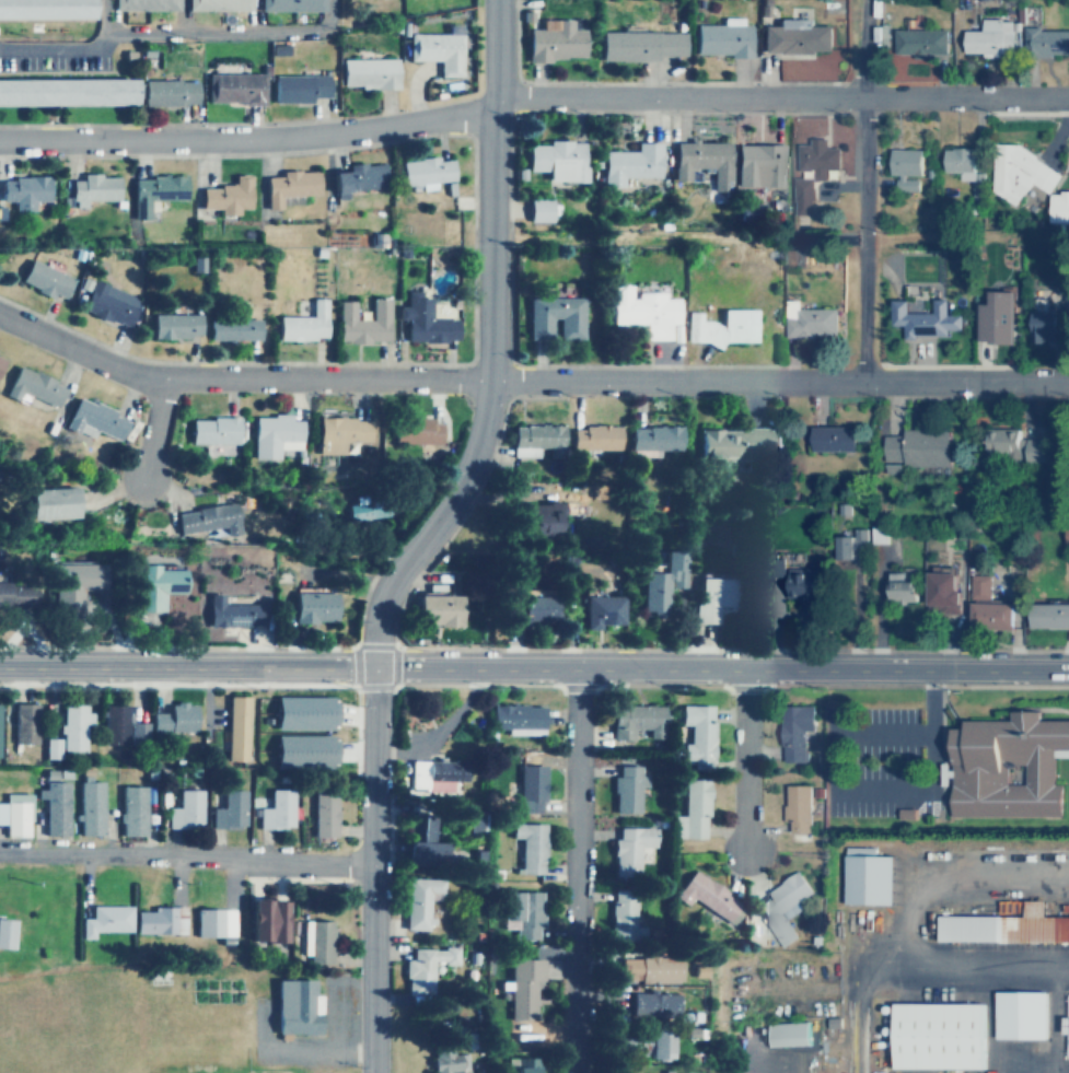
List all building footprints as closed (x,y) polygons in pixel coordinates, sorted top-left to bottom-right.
[(88,20),(88,0),(0,0),(0,20),(88,20)] [(175,11),(175,0),(110,0),(109,11),(175,11)] [(184,11),(249,11),(249,0),(184,0),(184,11)] [(323,0),(257,0),(257,11),(323,11),(323,0)] [(549,30),(525,30),(526,60),(581,59),(581,28),(568,28),(568,19),(549,19),(549,30)] [(776,19),(776,25),(760,25),(760,51),(827,51),(827,24),(807,24),(807,19),(776,19)] [(978,31),(960,31),(960,53),(1011,54),(1011,20),(978,20),(978,31)] [(748,56),(748,24),(693,24),(693,56),(748,56)] [(891,28),(891,55),(944,55),(944,28),(891,28)] [(1021,30),(1021,55),(1068,55),(1068,30),(1021,30)] [(597,59),(682,59),(682,32),(597,32),(597,59)] [(460,34),(406,34),(406,61),(437,61),(437,77),(460,77),(460,34)] [(338,89),(394,89),(394,58),(338,58),(338,89)] [(204,73),(204,103),(263,103),(263,73),(204,73)] [(271,74),(271,102),(334,102),(334,74),(271,74)] [(130,106),(130,79),(0,79),(0,106),(130,106)] [(194,80),(142,80),(142,105),(194,105),(194,80)] [(548,172),(547,183),(582,183),(583,142),(526,141),(525,171),(548,172)] [(634,152),(602,152),(602,187),(621,187),(621,177),(658,177),(656,142),(634,142),(634,152)] [(688,168),(710,168),(710,191),(728,191),(728,142),(672,142),(672,179),(688,179),(688,168)] [(992,142),(1019,143),(1037,155),(1035,158),(1061,174),(1048,195),(1030,183),(1014,206),(991,190),(992,142)] [(781,186),(781,144),(733,144),(733,186),(781,186)] [(793,172),(836,172),(836,144),(793,144),(793,172)] [(968,173),(968,149),(940,149),(940,172),(968,173)] [(917,150),(886,150),(886,175),(917,175),(917,150)] [(399,184),(450,183),(449,158),(398,159),(399,184)] [(329,195),(382,189),(380,163),(327,168),(329,195)] [(314,196),(314,172),(263,172),(263,208),(277,208),(277,196),(314,196)] [(247,209),(246,174),(230,174),(230,187),(197,187),(198,210),(216,209),(216,217),(236,215),(235,209),(247,209)] [(83,200),(115,200),(115,175),(67,175),(67,208),(83,208),(83,200)] [(11,201),(11,211),(31,211),(30,201),(45,200),(45,176),(0,176),(0,202),(11,201)] [(129,219),(146,219),(146,200),(182,200),(182,176),(129,176),(129,219)] [(791,178),(791,199),(811,199),(811,178),(791,178)] [(1059,190),(1068,191),(1068,222),(1048,221),(1049,194),(1059,194),(1059,190)] [(549,199),(526,199),(526,222),(550,222),(550,213),(549,213),(549,199)] [(15,284),(59,301),(68,277),(25,260),(15,284)] [(75,312),(124,328),(135,295),(85,280),(75,312)] [(978,303),(976,340),(987,341),(987,343),(1013,345),(1016,285),(1012,284),(1012,288),(1002,287),(1002,291),(989,290),(988,303),(978,303)] [(609,285),(609,325),(643,325),(643,340),(667,340),(667,325),(676,325),(676,296),(662,296),(662,292),(628,292),(628,285),(609,285)] [(454,342),(454,319),(427,319),(427,291),(403,291),(403,342),(454,342)] [(554,338),(580,338),(580,296),(525,296),(525,338),(554,338)] [(274,340),(322,341),(322,298),(307,298),(306,316),(274,316),(274,340)] [(385,343),(385,298),(368,298),(368,320),(350,320),(350,300),(334,300),(334,342),(385,343)] [(892,299),(907,299),(907,312),(933,312),(933,298),(948,298),(948,314),(962,314),(962,328),(948,329),(948,334),(915,334),(915,338),(905,338),(904,325),(892,325),(892,299)] [(833,308),(794,308),(794,302),(782,302),(782,337),(833,337),(833,308)] [(683,343),(753,345),(753,308),(719,308),(718,322),(698,322),(698,312),(683,312),(683,343)] [(1026,343),(1051,343),(1051,312),(1026,312),(1026,343)] [(196,313),(148,313),(148,338),(196,338),(196,313)] [(256,317),(205,317),(205,339),(256,339),(256,317)] [(19,394),(53,407),(60,385),(11,368),(1,396),(15,403),(19,394)] [(89,438),(91,432),(116,441),(125,417),(71,398),(60,428),(89,438)] [(252,417),(270,417),(288,416),(288,419),(293,419),(299,419),(299,440),(277,440),(277,448),(277,456),(252,457),(252,417)] [(220,455),(236,455),(235,417),(186,418),(186,445),(220,444),(220,455)] [(340,453),(340,442),(365,442),(365,417),(314,417),(314,453),(340,453)] [(437,443),(437,421),(387,421),(387,443),(437,443)] [(559,424),(509,424),(509,457),(535,456),(535,447),(544,447),(545,458),(559,457),(559,424)] [(616,450),(616,425),(568,425),(568,450),(616,450)] [(677,425),(626,425),(626,451),(677,451),(677,425)] [(776,429),(695,428),(694,456),(776,458),(776,429)] [(850,428),(804,428),(804,454),(850,454),(850,428)] [(1016,429),(981,429),(981,454),(1004,454),(1004,464),(1042,463),(1041,438),(1016,439),(1016,429)] [(880,430),(880,466),(944,467),(945,431),(880,430)] [(277,448),(299,448),(299,440),(277,440),(277,448)] [(71,518),(71,487),(25,488),(26,520),(71,518)] [(530,515),(531,535),(558,534),(557,511),(561,511),(561,501),(525,502),(526,515),(530,515)] [(234,532),(231,503),(171,511),(174,538),(234,532)] [(350,518),(391,516),(391,503),(349,504),(350,518)] [(881,527),(869,527),(869,543),(881,543),(881,527)] [(833,534),(833,559),(860,559),(860,534),(833,534)] [(681,587),(681,552),(659,552),(660,567),(638,568),(638,611),(664,611),(664,587),(681,587)] [(783,558),(764,558),(764,575),(783,576),(783,558)] [(96,591),(96,564),(49,564),(49,610),(77,610),(77,591),(96,591)] [(130,567),(130,593),(175,593),(175,567),(130,567)] [(807,568),(788,570),(790,596),(810,594),(807,568)] [(882,602),(910,603),(911,579),(900,578),(900,572),(883,571),(882,602)] [(926,611),(956,613),(957,572),(927,571),(926,611)] [(1008,630),(1008,602),(986,602),(987,574),(966,574),(965,629),(1008,630)] [(693,623),(716,623),(716,607),(730,607),(730,578),(693,578),(693,623)] [(32,608),(33,581),(0,580),(0,608),(32,608)] [(515,607),(493,607),(493,626),(546,626),(546,592),(515,592),(515,607)] [(326,593),(286,593),(286,623),(326,623),(326,593)] [(452,625),(452,594),(409,594),(409,625),(452,625)] [(578,626),(617,626),(617,596),(578,596),(578,626)] [(1068,627),(1068,602),(1025,602),(1025,627),(1068,627)] [(256,605),(202,605),(202,627),(256,627),(256,605)] [(334,728),(334,696),(276,696),(275,728),(334,728)] [(221,761),(241,761),(241,697),(221,697),(221,761)] [(11,744),(34,744),(34,703),(11,703),(11,744)] [(82,725),(85,725),(85,704),(59,704),(59,751),(82,751),(82,725)] [(100,745),(123,745),(123,704),(100,704),(100,745)] [(194,731),(194,704),(150,704),(150,731),(194,731)] [(486,732),(538,733),(538,704),(487,704),(486,732)] [(709,762),(708,704),(676,705),(676,732),(685,732),(685,743),(678,743),(679,762),(709,762)] [(778,704),(777,761),(800,761),(801,731),(810,731),(810,704),(778,704)] [(659,738),(659,705),(608,705),(608,739),(630,739),(630,732),(641,732),(641,738),(659,738)] [(1034,720),(1034,711),(1004,711),(1004,721),(956,721),(956,727),(945,727),(945,814),(1057,815),(1057,783),(1047,783),(1047,749),(1068,749),(1068,720),(1034,720)] [(149,721),(131,721),(130,737),(148,738),(149,721)] [(300,735),(277,735),(277,761),(300,761),(300,735)] [(63,738),(47,738),(46,758),(62,758),(63,738)] [(407,759),(406,788),(445,788),(445,781),(463,781),(463,760),(407,759)] [(541,765),(507,765),(507,795),(514,795),(514,814),(541,814),(541,765)] [(641,786),(641,766),(612,766),(612,812),(637,812),(637,786),(641,786)] [(66,836),(66,770),(42,770),(42,836),(66,836)] [(681,778),(706,778),(707,815),(704,815),(704,823),(704,838),(683,838),(682,815),(681,778)] [(100,781),(75,781),(75,836),(100,836),(100,781)] [(806,784),(782,784),(782,839),(806,839),(806,784)] [(141,836),(141,786),(117,786),(117,836),(141,836)] [(198,790),(175,790),(175,808),(166,808),(166,828),(198,828),(198,790)] [(208,808),(208,829),(241,829),(241,790),(217,790),(217,808),(208,808)] [(256,801),(256,827),(287,827),(287,790),(264,790),(264,801),(256,801)] [(309,793),(309,838),(332,838),(332,793),(309,793)] [(28,836),(28,794),(2,794),(2,803),(0,803),(0,836),(28,836)] [(480,814),(468,815),(469,831),(480,830),(480,814)] [(682,815),(673,815),(673,838),(683,838),(682,815)] [(402,865),(437,865),(437,820),(402,820),(402,865)] [(541,825),(507,825),(507,840),(516,840),(516,874),(541,874),(541,825)] [(637,847),(652,847),(652,827),(611,827),(611,877),(637,877),(637,847)] [(892,905),(893,855),(874,855),(874,847),(845,847),(844,903),(892,905)] [(672,898),(685,906),(688,899),(725,921),(739,899),(688,870),(672,898)] [(810,894),(797,873),(750,900),(779,949),(797,938),(785,920),(800,910),(794,902),(810,894)] [(402,879),(402,932),(426,932),(427,896),(438,896),(439,879),(402,879)] [(609,938),(641,938),(641,928),(632,928),(632,889),(609,889),(609,938)] [(496,922),(513,922),(513,941),(538,941),(538,891),(496,891),(496,922)] [(286,941),(284,899),(249,899),(251,942),(286,941)] [(1041,914),(1068,914),(1068,942),(934,942),(934,915),(1020,915),(1020,900),(1042,900),(1041,914)] [(127,932),(127,906),(86,906),(86,918),(78,918),(78,938),(92,938),(92,933),(127,932)] [(182,934),(182,908),(132,908),(132,934),(182,934)] [(232,909),(193,909),(193,937),(232,937),(232,909)] [(0,918),(0,949),(9,949),(11,919),(0,918)] [(327,921),(297,921),(297,965),(327,965),(327,921)] [(454,950),(407,950),(407,961),(402,961),(402,996),(429,996),(429,965),(454,965),(454,950)] [(681,957),(620,956),(620,980),(679,981),(681,957)] [(508,959),(508,1019),(533,1019),(533,981),(539,981),(539,959),(508,959)] [(271,980),(271,1034),(315,1035),(315,980),(271,980)] [(991,991),(1044,991),(1044,1051),(1032,1051),(1032,1038),(992,1039),(991,991)] [(1060,1057),(1068,1057),(1068,992),(1061,992),(1060,1057)] [(674,1018),(674,993),(628,993),(628,1018),(674,1018)] [(890,1003),(979,1003),(979,1068),(890,1069),(890,1003)] [(809,1022),(769,1023),(769,1046),(809,1045),(809,1022)] [(642,1033),(642,1062),(664,1062),(664,1033),(642,1033)] [(466,1048),(430,1050),(431,1072),(467,1072),(466,1048)] [(509,1059),(509,1072),(533,1072),(533,1063),(523,1063),(523,1059),(509,1059)]
